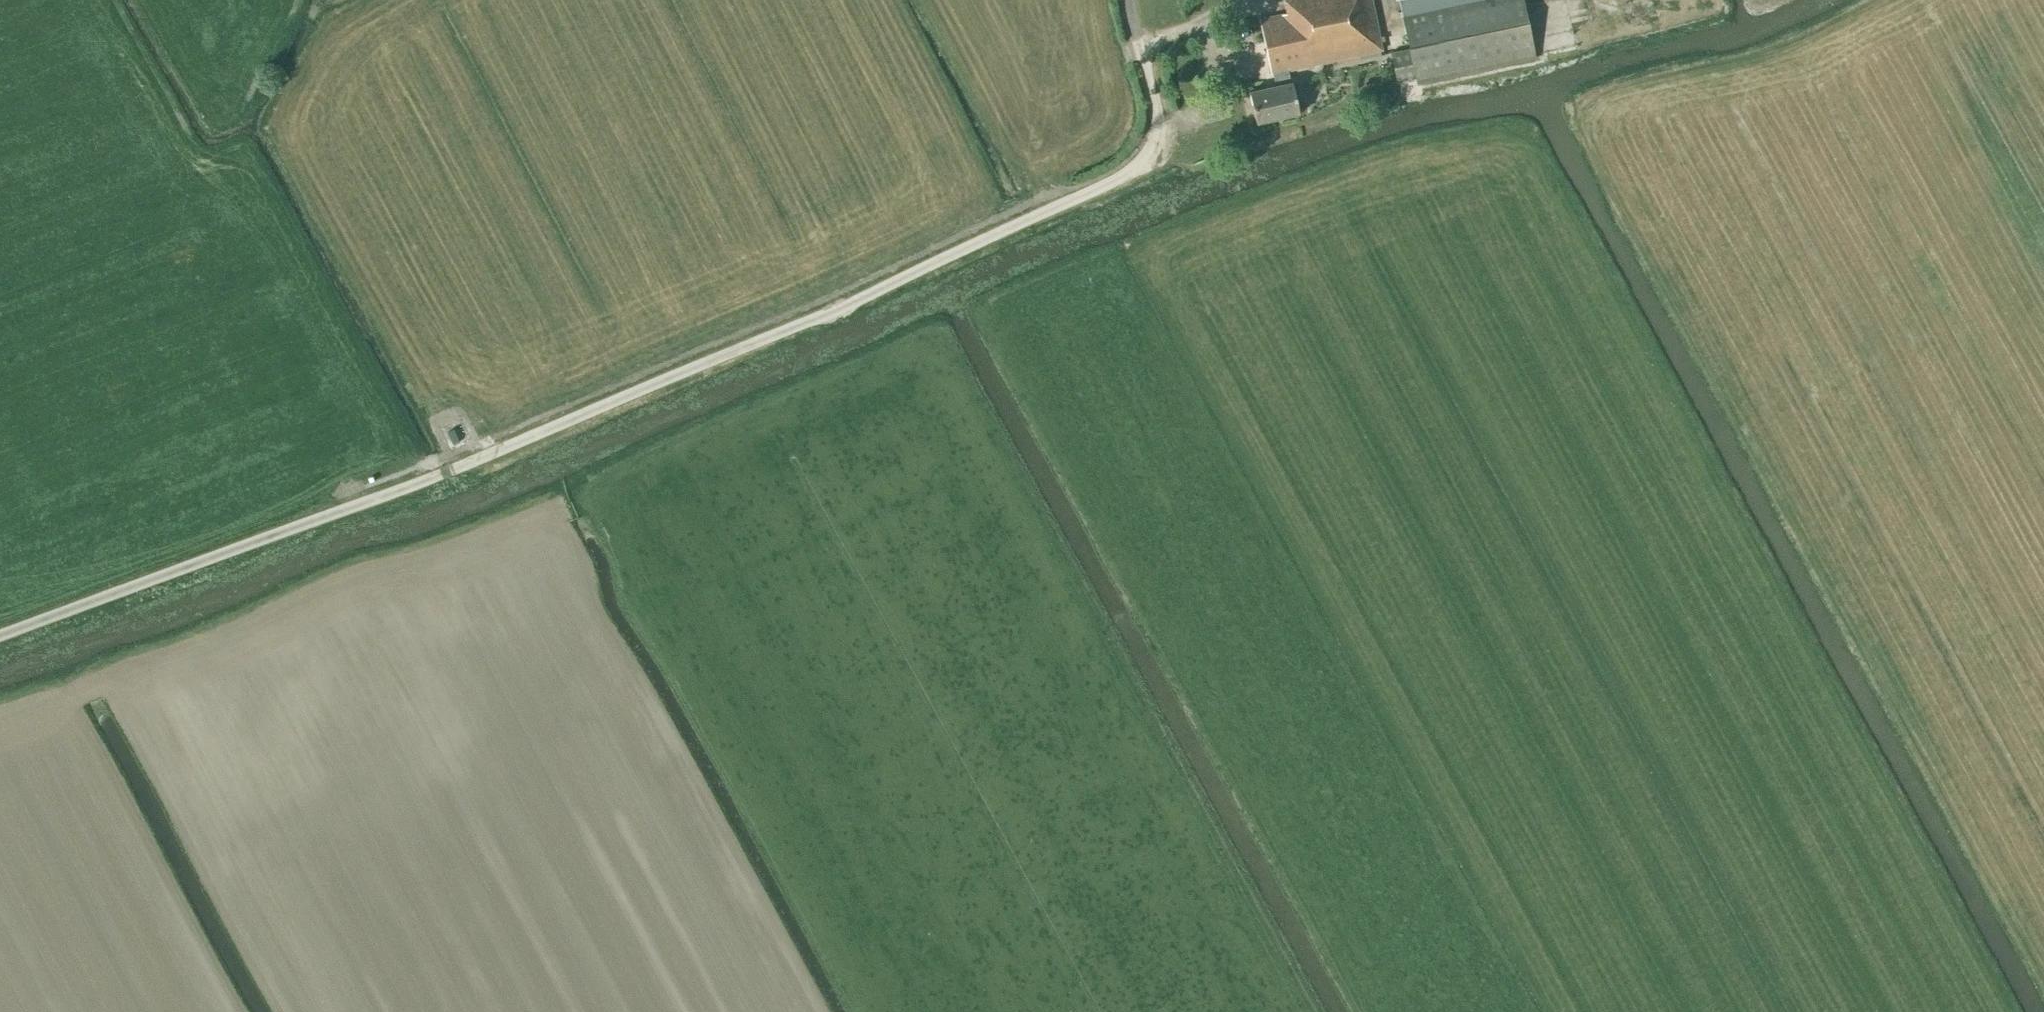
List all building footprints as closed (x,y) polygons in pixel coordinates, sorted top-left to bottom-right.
[(1382,51),(1371,0),(1284,0),(1287,14),(1259,20),(1271,75),(1274,75),(1276,86),(1250,92),(1257,124),(1300,114),(1293,83),(1291,83),(1288,71),(1382,51)] [(1408,49),(1391,52),(1398,85),(1415,81),(1535,56),(1523,0),(1475,0),(1401,16),(1408,49)] [(1401,16),(1475,0),(1398,0),(1401,16)]
